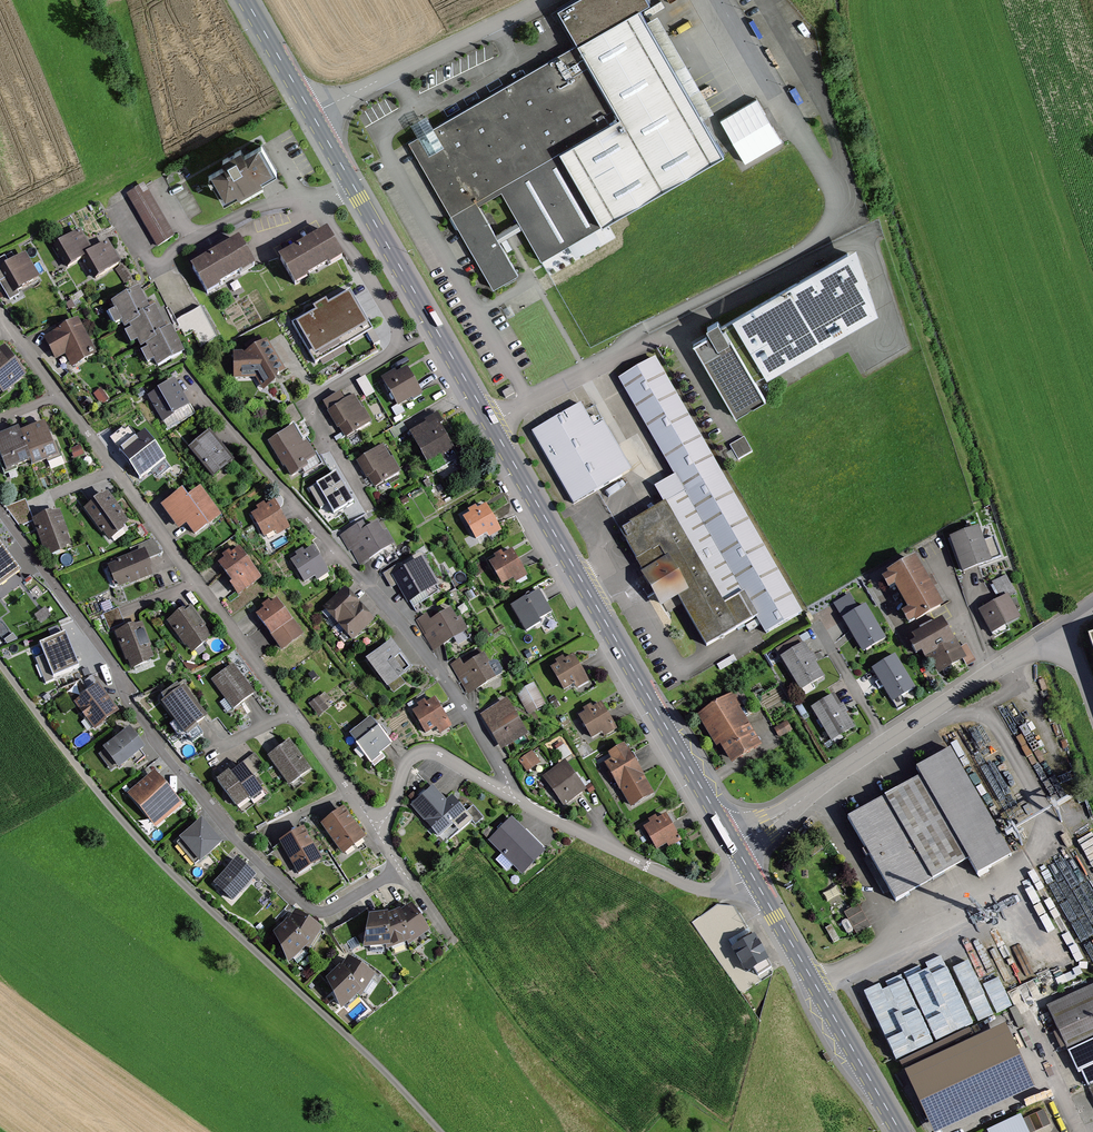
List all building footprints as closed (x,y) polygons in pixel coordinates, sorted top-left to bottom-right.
[(558,12),(568,29),(618,0),(579,0),(558,12)] [(645,10),(409,143),(493,292),(730,158),(645,10)] [(260,149),(208,180),(223,206),(276,175),(260,149)] [(146,189),(129,199),(159,248),(175,239),(146,189)] [(327,232),(278,260),(293,287),(342,259),(327,232)] [(67,266),(83,257),(91,253),(80,233),(56,247),(67,266)] [(240,242),(192,269),(207,295),(255,268),(240,242)] [(107,244),(91,253),(83,257),(95,276),(118,263),(107,244)] [(852,252),(693,341),(737,418),(767,401),(757,382),(875,316),(852,252)] [(0,262),(0,285),(8,280),(14,292),(37,280),(25,258),(10,266),(6,259),(0,262)] [(125,327),(131,324),(140,320),(139,318),(148,313),(138,291),(113,303),(125,327)] [(372,330),(350,292),(293,325),(315,363),(372,330)] [(179,320),(187,337),(196,333),(202,346),(218,338),(203,308),(179,320)] [(154,336),(165,331),(154,310),(148,313),(139,318),(140,320),(131,324),(142,346),(148,343),(155,339),(154,336)] [(97,355),(77,321),(46,338),(59,360),(68,355),(75,367),(97,355)] [(155,339),(148,343),(158,364),(182,353),(171,329),(165,331),(154,336),(155,339)] [(249,352),(233,353),(234,381),(255,380),(262,391),(285,375),(265,342),(249,352)] [(0,352),(0,389),(3,393),(26,375),(5,348),(0,352)] [(656,361),(619,382),(674,478),(655,488),(666,508),(621,533),(664,608),(680,599),(707,646),(758,617),(767,634),(801,615),(656,361)] [(408,371),(386,384),(399,407),(421,394),(408,371)] [(367,377),(359,382),(369,398),(377,393),(367,377)] [(190,410),(174,384),(148,399),(165,425),(190,410)] [(370,423),(354,398),(328,415),(344,440),(370,423)] [(582,409),(534,436),(574,507),(633,473),(606,425),(595,431),(582,409)] [(438,421),(412,436),(429,466),(455,452),(438,421)] [(43,424),(20,434),(30,458),(32,463),(56,454),(43,424)] [(30,458),(20,434),(19,429),(0,437),(0,449),(7,467),(30,458)] [(294,431),(271,444),(292,480),(320,463),(309,445),(304,448),(294,431)] [(132,434),(116,445),(143,483),(167,465),(146,437),(138,442),(132,434)] [(211,435),(190,451),(212,479),(232,464),(211,435)] [(744,437),(730,446),(738,460),(752,451),(744,437)] [(400,473),(384,447),(359,463),(375,489),(400,473)] [(335,470),(314,483),(335,515),(356,502),(335,470)] [(181,495),(161,510),(178,533),(184,528),(193,539),(218,519),(199,496),(188,504),(181,495)] [(108,496),(88,511),(110,542),(130,527),(108,496)] [(274,504),(251,518),(265,541),(288,527),(274,504)] [(487,508),(463,521),(475,543),(499,530),(487,508)] [(59,512),(34,521),(48,559),(73,549),(59,512)] [(355,530),(343,537),(360,564),(390,546),(379,528),(361,539),(355,530)] [(981,532),(952,542),(963,574),(1002,560),(996,541),(985,545),(981,532)] [(134,557),(107,567),(117,593),(154,579),(147,562),(160,557),(155,543),(132,551),(134,557)] [(228,556),(216,566),(240,597),(262,580),(233,543),(224,550),(228,556)] [(18,575),(0,550),(0,589),(18,575)] [(327,574),(312,550),(291,563),(306,587),(327,574)] [(512,553),(489,565),(503,590),(525,577),(512,553)] [(439,587),(423,561),(394,579),(409,604),(439,587)] [(941,609),(914,562),(884,579),(911,626),(941,609)] [(1003,601),(981,614),(994,635),(1021,620),(1008,599),(1019,593),(1011,578),(994,587),(1003,601)] [(345,593),(327,609),(340,624),(358,608),(345,593)] [(540,593),(514,607),(526,629),(553,615),(540,593)] [(853,599),(837,608),(866,656),(888,643),(867,609),(861,613),(853,599)] [(277,602),(258,616),(282,651),(302,638),(277,602)] [(358,608),(340,624),(352,638),(371,622),(358,608)] [(188,609),(169,623),(191,653),(210,639),(188,609)] [(430,616),(420,623),(438,650),(466,632),(452,611),(434,623),(430,616)] [(930,655),(953,642),(942,622),(915,636),(926,657),(930,655)] [(61,625),(51,630),(54,637),(64,632),(61,625)] [(144,627),(117,636),(130,672),(157,662),(144,627)] [(79,668),(65,635),(40,645),(54,678),(79,668)] [(801,636),(789,644),(793,650),(805,642),(801,636)] [(391,642),(366,662),(387,690),(413,670),(391,642)] [(953,642),(930,655),(939,672),(962,659),(953,642)] [(526,652),(533,665),(545,658),(538,645),(526,652)] [(806,647),(783,661),(802,693),(825,679),(806,647)] [(465,661),(454,667),(471,695),(502,676),(488,654),(468,666),(465,661)] [(573,657),(551,669),(563,692),(585,680),(573,657)] [(895,658),(873,672),(894,705),(916,691),(895,658)] [(234,666),(214,679),(234,708),(254,695),(234,666)] [(81,683),(68,695),(74,702),(88,690),(81,683)] [(534,683),(519,691),(531,713),(546,706),(534,683)] [(98,686),(77,702),(96,728),(118,712),(98,686)] [(184,686),(163,701),(186,735),(208,720),(184,686)] [(836,696),(813,710),(833,743),(856,730),(836,696)] [(735,698),(702,719),(732,766),(761,749),(739,714),(743,711),(735,698)] [(319,699),(311,706),(320,718),(329,711),(319,699)] [(436,699),(412,713),(425,735),(435,729),(440,737),(454,729),(436,699)] [(508,703),(483,716),(503,751),(527,738),(508,703)] [(602,707),(580,720),(592,741),(615,729),(602,707)] [(371,720),(350,738),(370,763),(392,746),(371,720)] [(787,725),(775,732),(779,739),(792,732),(787,725)] [(130,731),(104,749),(118,770),(145,751),(130,731)] [(291,742),(270,757),(291,785),(312,770),(291,742)] [(614,761),(606,765),(630,810),(654,797),(626,745),(610,754),(614,761)] [(1011,859),(950,753),(917,771),(921,779),(848,820),(896,906),(969,865),(976,879),(1011,859)] [(541,765),(533,754),(521,764),(529,774),(541,765)] [(565,763),(545,777),(565,805),(585,791),(565,763)] [(243,767),(231,775),(248,798),(250,801),(262,792),(243,767)] [(238,806),(248,798),(231,775),(229,772),(218,780),(238,806)] [(155,774),(129,796),(156,828),(182,806),(155,774)] [(432,790),(411,808),(439,839),(466,815),(453,801),(446,806),(432,790)] [(477,825),(486,819),(477,806),(468,811),(477,825)] [(343,810),(321,826),(343,854),(364,839),(343,810)] [(665,817),(643,831),(657,854),(679,840),(665,817)] [(544,853),(511,820),(489,843),(522,875),(544,853)] [(201,822),(178,839),(198,865),(221,848),(201,822)] [(305,830),(281,844),(300,876),(323,862),(305,830)] [(235,862),(213,887),(234,905),(256,880),(235,862)] [(861,905),(847,912),(858,934),(873,927),(861,905)] [(412,907),(400,914),(411,942),(427,931),(412,907)] [(287,924),(306,947),(309,950),(322,931),(296,914),(287,924)] [(390,947),(411,942),(400,914),(387,917),(390,947)] [(365,948),(390,947),(387,917),(371,917),(365,948)] [(289,963),(306,947),(287,924),(275,935),(289,963)] [(366,940),(366,926),(359,926),(360,925),(343,924),(342,939),(366,940)] [(769,962),(754,936),(731,950),(745,976),(769,962)] [(348,960),(340,971),(358,993),(361,996),(374,976),(348,960)] [(341,1008),(358,993),(340,971),(328,981),(341,1008)] [(1050,1009),(1073,1060),(1092,1051),(1092,989),(1050,1009)] [(1005,1027),(905,1074),(932,1131),(942,1131),(1034,1089),(1005,1027)] [(1023,1123),(1027,1131),(1036,1131),(1052,1125),(1047,1113),(1023,1123)]
